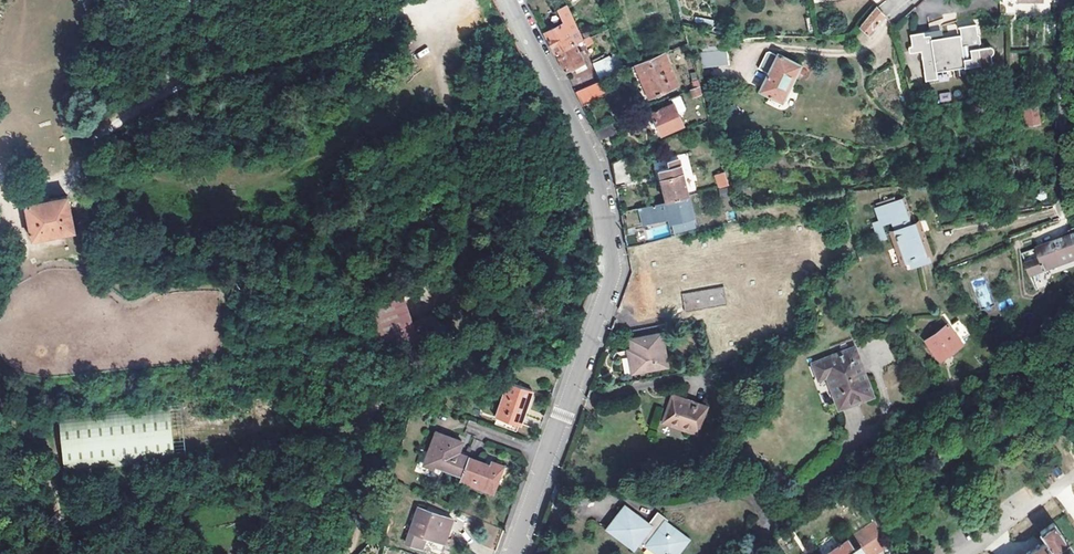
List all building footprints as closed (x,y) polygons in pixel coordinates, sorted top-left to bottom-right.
[(578,41),(582,39),(566,4),(557,8),(563,22),(543,31),(554,52),(578,41)] [(869,13),(859,26),(867,32),(883,14),(877,7),(876,5),(875,5),(869,13)] [(851,20),(859,26),(869,13),(862,7),(851,20)] [(974,23),(908,32),(910,43),(906,44),(907,52),(918,50),(923,79),(935,77),(934,70),(990,62),(989,53),(991,53),(992,52),(991,45),(990,44),(978,46),(977,43),(979,42),(977,33),(976,33),(974,23)] [(583,38),(583,39),(586,45),(593,41),(590,35),(583,38)] [(578,41),(554,52),(563,70),(573,65),(575,71),(585,67),(575,45),(579,43),(578,41)] [(729,62),(727,47),(700,51),(703,66),(729,62)] [(678,86),(664,52),(637,64),(652,97),(678,86)] [(601,80),(602,80),(626,69),(619,53),(607,59),(604,54),(592,60),(601,80)] [(798,64),(778,54),(760,91),(782,102),(794,78),(792,76),(798,64)] [(601,80),(574,91),(580,102),(607,89),(602,80),(601,80)] [(699,85),(690,89),(692,97),(702,93),(699,85)] [(917,93),(910,95),(913,106),(920,104),(917,93)] [(939,94),(940,102),(951,101),(950,93),(939,94)] [(672,98),(679,115),(686,112),(680,95),(672,98)] [(1034,99),(1022,100),(1025,124),(1037,122),(1034,99)] [(682,125),(673,102),(652,112),(661,133),(682,125)] [(616,132),(611,122),(594,129),(600,139),(616,132)] [(611,162),(615,184),(632,180),(627,155),(611,162)] [(660,168),(667,200),(689,195),(680,156),(668,159),(670,166),(660,168)] [(729,185),(725,172),(716,175),(720,188),(729,185)] [(625,233),(628,233),(627,227),(635,225),(642,223),(641,221),(667,215),(667,214),(670,214),(674,234),(697,229),(689,195),(667,200),(620,210),(625,233)] [(32,240),(74,231),(67,196),(25,204),(32,240)] [(915,258),(917,263),(930,258),(917,223),(921,222),(920,220),(910,224),(901,198),(874,208),(875,210),(876,209),(878,214),(876,215),(877,217),(878,216),(880,220),(881,224),(883,223),(891,220),(894,230),(886,233),(887,234),(887,235),(889,234),(900,262),(898,263),(898,265),(907,261),(915,258)] [(887,234),(886,233),(883,223),(881,224),(880,220),(871,223),(877,238),(887,234)] [(628,233),(625,233),(627,243),(627,244),(652,239),(648,224),(635,227),(636,231),(628,233)] [(1036,247),(1073,233),(1073,229),(1035,243),(1036,247)] [(1036,247),(1040,258),(1024,264),(1029,276),(1073,258),(1073,233),(1036,247)] [(909,267),(917,263),(915,258),(907,261),(909,267)] [(716,286),(703,288),(687,292),(691,311),(720,305),(716,286)] [(403,296),(364,310),(378,348),(419,344),(417,338),(441,329),(435,314),(412,322),(403,296)] [(949,325),(947,322),(925,339),(939,358),(962,342),(960,339),(968,333),(959,319),(949,325)] [(633,352),(629,353),(632,369),(667,363),(660,331),(630,337),(633,352)] [(870,394),(851,346),(831,354),(830,352),(821,356),(821,358),(810,362),(816,378),(824,375),(836,407),(870,394)] [(533,390),(509,381),(496,417),(520,425),(533,390)] [(696,432),(705,405),(671,393),(662,419),(696,432)] [(63,465),(173,455),(169,411),(58,422),(63,465)] [(436,467),(461,476),(468,457),(458,453),(462,442),(436,432),(423,465),(435,469),(436,467)] [(493,493),(494,489),(503,465),(491,460),(489,465),(468,457),(461,476),(460,480),(493,493)] [(509,467),(503,465),(494,489),(501,491),(509,467)] [(1059,465),(1053,470),(1058,477),(1064,473),(1059,465)] [(659,553),(668,553),(674,546),(679,550),(688,538),(665,521),(668,517),(657,509),(647,523),(623,506),(607,528),(632,547),(639,539),(659,553)] [(453,520),(419,508),(407,544),(423,549),(427,537),(445,543),(453,520)] [(843,542),(841,539),(838,541),(838,542),(822,553),(864,553),(885,539),(874,519),(843,542)] [(1052,520),(1039,530),(1045,540),(1025,553),(1073,553),(1073,552),(1052,520)] [(679,550),(674,546),(668,553),(676,553),(679,550)]
